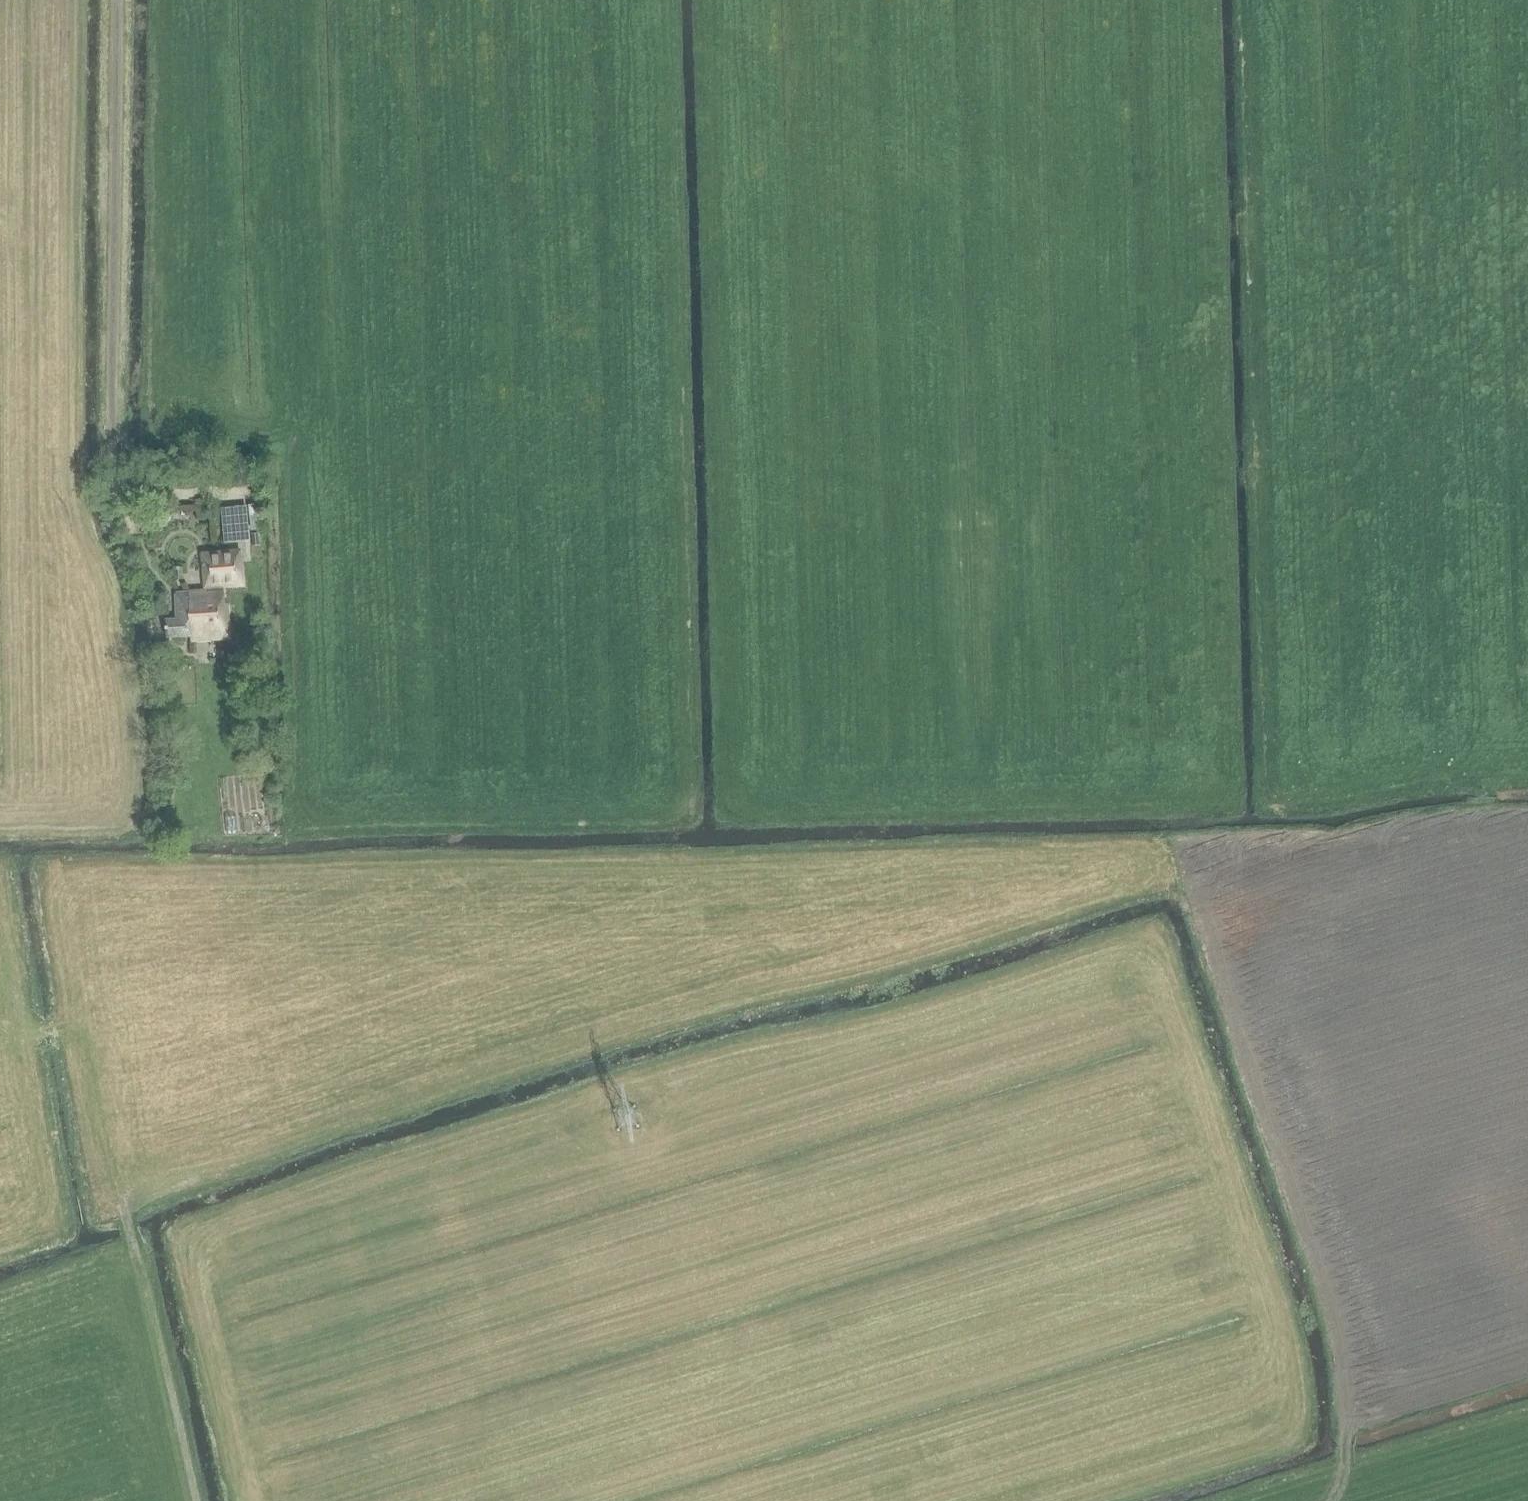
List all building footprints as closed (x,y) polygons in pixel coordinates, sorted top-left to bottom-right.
[(249,505),(251,531),(260,530),(258,504),(249,505)] [(238,553),(201,556),(204,592),(174,594),(176,619),(166,620),(167,638),(192,636),(192,641),(229,639),(226,605),(223,605),(221,587),(240,586),(238,553)]
